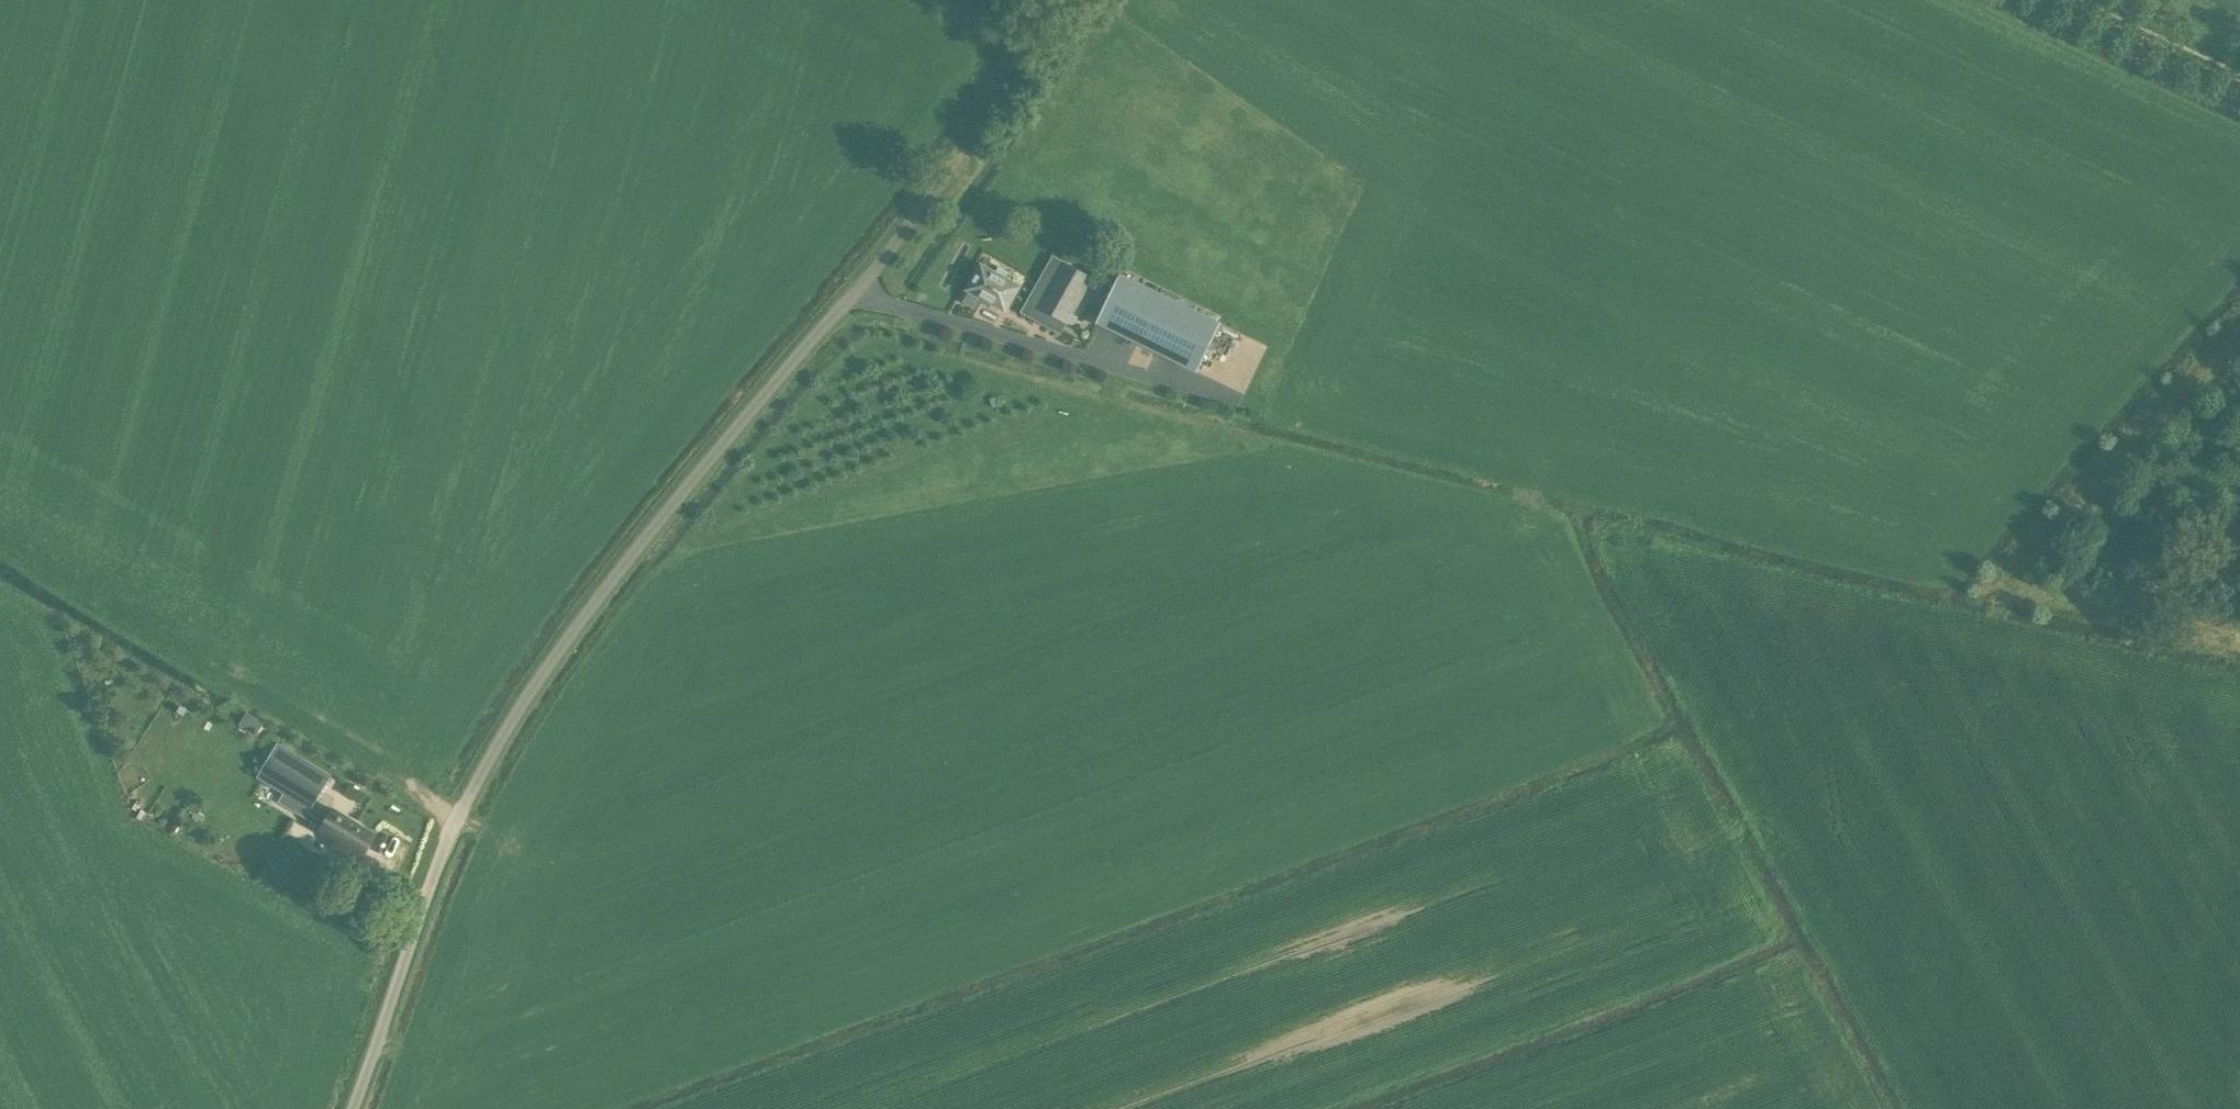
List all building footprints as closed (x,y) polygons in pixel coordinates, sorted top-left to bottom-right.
[(1070,323),(1094,278),(1065,262),(1041,307),(1070,323)] [(970,289),(971,290),(966,299),(979,307),(982,301),(989,305),(992,301),(1007,309),(1019,286),(1006,279),(1010,272),(1001,267),(997,274),(983,266),(970,289)] [(1199,369),(1222,321),(1122,275),(1099,323),(1199,369)] [(248,714),(241,727),(258,737),(265,724),(248,714)] [(278,743),(258,777),(304,804),(298,813),(324,829),(327,823),(309,812),(311,809),(312,809),(332,775),(278,743)] [(350,786),(345,793),(360,802),(365,795),(350,786)] [(327,823),(324,829),(340,839),(336,845),(347,851),(351,845),(363,853),(374,836),(334,812),(327,823)]
